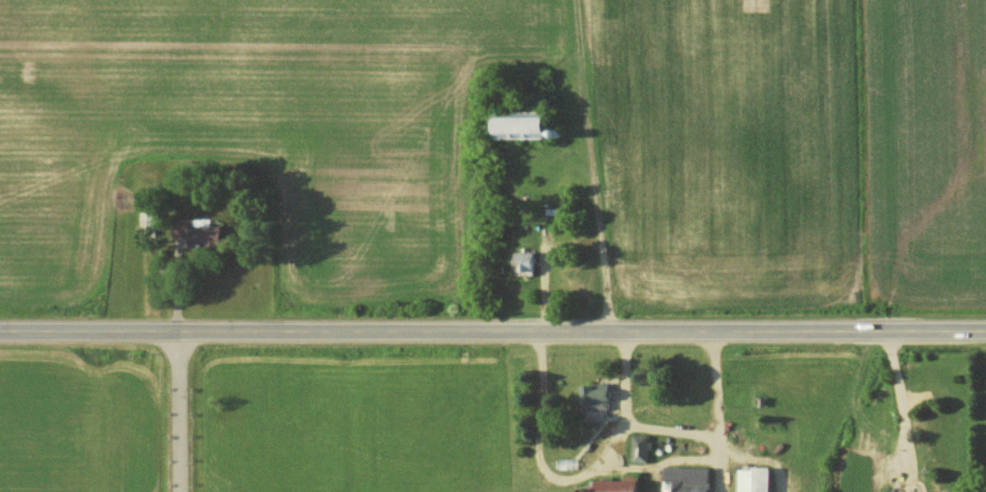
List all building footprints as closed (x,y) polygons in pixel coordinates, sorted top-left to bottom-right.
[(510,139),(563,139),(563,115),(511,114),(510,139)] [(215,219),(190,220),(190,247),(229,247),(229,226),(215,226),(215,219)] [(584,388),(585,410),(617,409),(617,387),(584,388)] [(671,467),(671,491),(708,491),(708,487),(716,487),(716,468),(671,467)] [(746,491),(779,491),(779,470),(746,470),(746,491)] [(601,481),(601,489),(598,489),(598,491),(652,491),(652,481),(601,481)]
